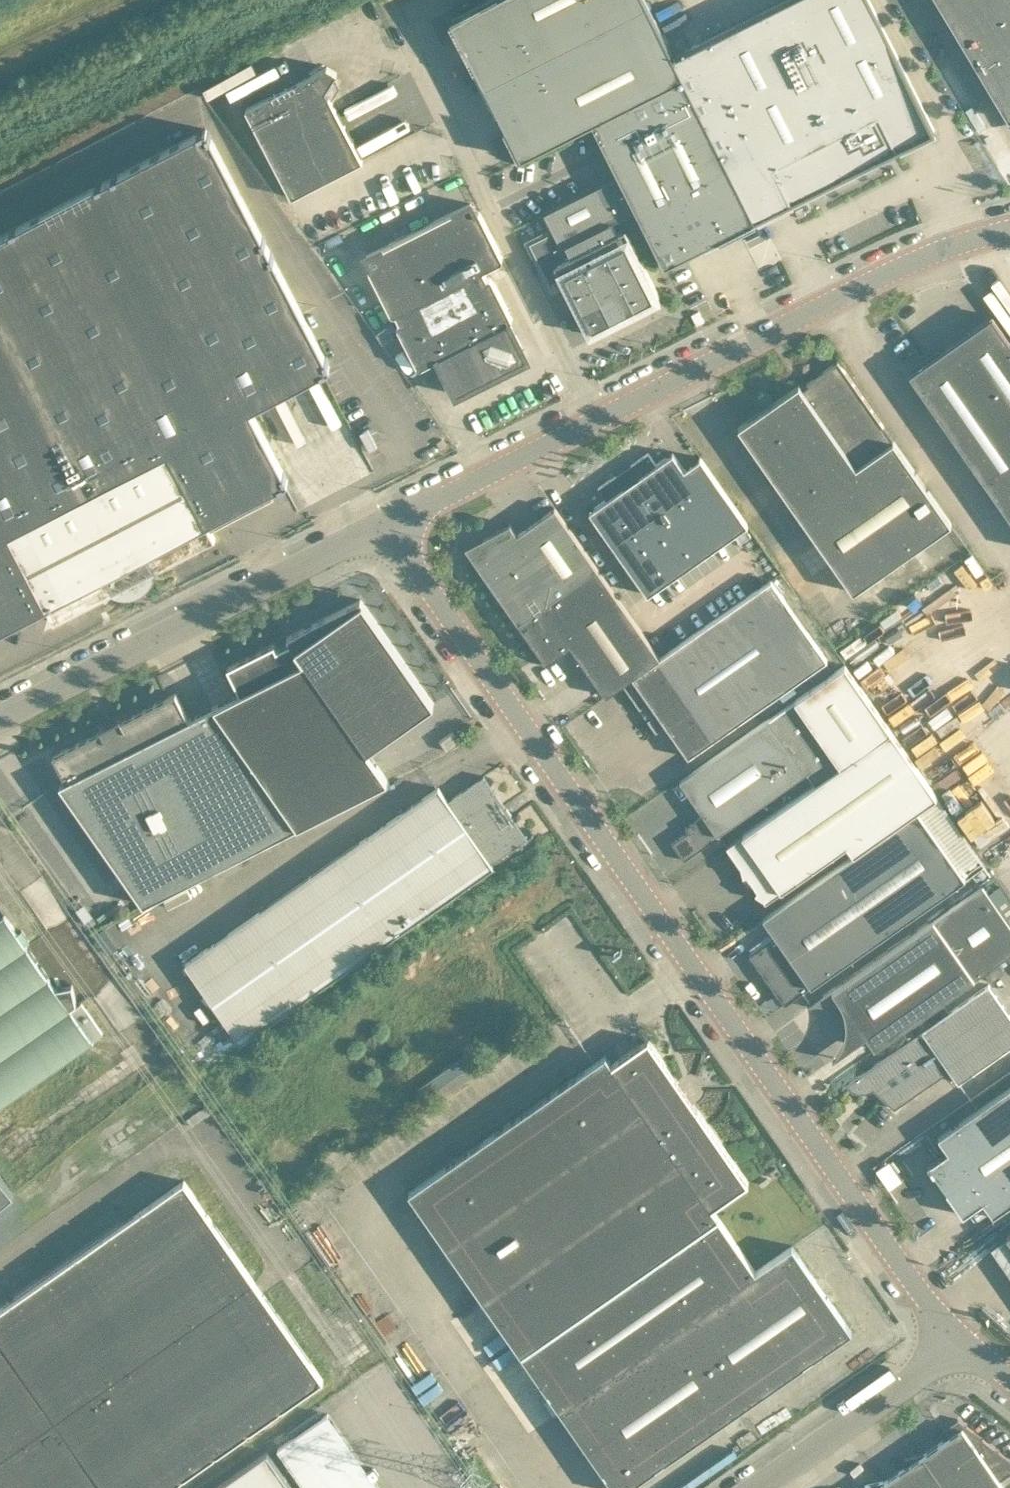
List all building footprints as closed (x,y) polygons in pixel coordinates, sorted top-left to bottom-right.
[(485,90),(649,7),(646,0),(489,0),(452,19),(472,57),(469,59),(485,90)] [(674,55),(684,75),(756,218),(791,201),(792,203),(809,195),(817,210),(816,211),(817,212),(838,201),(838,200),(837,200),(829,185),(888,155),(887,152),(894,148),(896,151),(900,149),(898,147),(933,129),(935,128),(870,0),(784,0),(674,55)] [(1009,119),(1009,118),(1009,0),(938,0),(1009,119)] [(684,75),(674,55),(649,7),(485,90),(496,113),(500,112),(522,157),(593,121),(684,75)] [(246,107),(292,196),(363,159),(331,97),(336,89),(331,80),(338,71),(327,65),(246,107)] [(756,218),(684,75),(593,121),(613,160),(620,174),(637,208),(665,264),(701,246),(703,248),(758,221),(756,218)] [(968,113),(979,130),(986,126),(976,108),(968,113)] [(322,370),(330,366),(329,362),(327,356),(325,357),(274,257),(275,257),(272,251),(271,252),(266,242),(267,241),(264,235),(263,236),(211,137),(212,136),(209,131),(208,131),(207,128),(204,129),(203,129),(197,132),(198,132),(118,174),(117,173),(112,176),(112,177),(102,182),(101,181),(96,184),(96,185),(16,227),(16,226),(10,229),(11,229),(0,235),(0,234),(0,629),(47,605),(55,621),(117,588),(116,585),(151,567),(153,570),(216,537),(207,521),(288,479),(251,407),(322,370)] [(554,229),(530,241),(551,282),(561,276),(581,316),(590,334),(621,318),(619,313),(628,309),(630,314),(661,298),(652,280),(626,227),(618,231),(613,220),(637,208),(620,174),(545,211),(554,229)] [(487,276),(484,270),(502,261),(502,260),(503,259),(503,258),(503,257),(503,255),(481,212),(480,211),(479,211),(479,210),(477,210),(476,210),(475,211),(471,202),(367,255),(371,263),(370,264),(369,266),(369,267),(369,268),(369,269),(391,312),(392,313),(392,314),(393,314),(395,314),(397,314),(400,320),(399,321),(398,322),(398,323),(398,324),(398,325),(418,364),(418,365),(420,366),(421,366),(423,366),(439,357),(457,393),(516,363),(522,344),(510,322),(511,321),(512,321),(512,319),(513,318),(513,317),(512,316),(493,278),(493,277),(492,277),(491,276),(489,276),(488,276),(487,276)] [(946,347),(949,350),(944,353),(942,350),(940,347),(911,367),(926,389),(923,391),(1009,515),(1009,339),(993,314),(946,347)] [(377,333),(385,344),(395,337),(387,326),(377,333)] [(738,426),(854,591),(953,522),(838,359),(807,381),(809,384),(804,388),(800,383),(738,426)] [(619,478),(616,475),(599,487),(607,498),(590,510),(649,593),(749,524),(701,456),(700,457),(700,458),(685,468),(674,452),(657,463),(649,452),(632,464),(634,467),(619,478)] [(466,546),(519,621),(597,566),(555,506),(518,533),(511,522),(467,545),(466,546)] [(597,566),(519,621),(541,653),(547,662),(555,656),(572,644),(606,694),(623,683),(661,656),(597,566)] [(661,656),(623,683),(640,707),(640,708),(641,710),(646,706),(651,713),(646,717),(647,719),(648,718),(657,731),(667,724),(689,756),(828,659),(772,579),(661,656)] [(331,614),(288,635),(292,640),(355,732),(367,748),(433,702),(422,685),(366,604),(362,598),(350,605),(348,605),(347,606),(345,606),(344,607),(342,608),(341,608),(340,609),(333,612),(331,614)] [(274,642),(245,657),(227,666),(241,691),(215,704),(299,824),(388,779),(367,748),(355,732),(292,640),(288,635),(287,635),(291,640),(277,647),(274,642)] [(848,843),(855,853),(918,809),(937,795),(846,664),(797,698),(843,764),(816,782),(727,844),(741,863),(744,874),(748,873),(758,888),(756,891),(765,897),(766,899),(848,843)] [(106,727),(103,725),(100,727),(101,729),(53,754),(66,779),(60,783),(144,903),(299,824),(215,704),(189,717),(176,692),(122,719),(121,716),(117,718),(118,721),(106,727)] [(905,695),(887,708),(913,742),(921,736),(914,726),(924,719),(920,712),(919,713),(905,695)] [(808,770),(816,782),(843,764),(797,698),(680,779),(704,814),(686,826),(689,830),(672,841),(685,859),(720,834),(719,832),(808,770)] [(440,740),(447,750),(460,741),(453,730),(440,740)] [(241,1042),(493,866),(494,865),(492,862),(527,837),(511,813),(508,815),(503,808),(506,806),(484,775),(448,800),(439,786),(186,962),(241,1042)] [(918,809),(855,853),(764,916),(777,935),(750,954),(785,1004),(966,877),(918,809)] [(121,1023),(19,876),(0,890),(0,1106),(121,1023)] [(810,1006),(814,1005),(818,1005),(822,1005),(826,1006),(830,1007),(834,1008),(838,1009),(841,1011),(845,1013),(846,1017),(846,1021),(846,1026),(846,1030),(845,1034),(844,1038),(843,1042),(841,1046),(839,1050),(836,1054),(834,1057),(831,1060),(827,1063),(867,1035),(876,1048),(892,1036),(923,1015),(943,1001),(1009,954),(1009,899),(1000,885),(990,891),(985,884),(826,995),(810,1006)] [(843,1085),(844,1086),(847,1084),(850,1087),(853,1089),(857,1091),(861,1091),(866,1091),(870,1090),(873,1088),(895,1107),(911,1096),(950,1069),(959,1081),(1009,1046),(1009,1013),(989,983),(950,1011),(943,1001),(923,1015),(902,1029),(909,1039),(859,1074),(843,1085)] [(595,1062),(409,1191),(522,1352),(561,1408),(616,1487),(624,1487),(852,1330),(792,1244),(756,1270),(712,1207),(749,1181),(649,1038),(613,1063),(606,1054),(595,1062)] [(994,1214),(1009,1203),(1009,1086),(939,1135),(949,1150),(929,1164),(964,1213),(983,1199),(994,1214)] [(15,1192),(0,1174),(0,1204),(15,1192)] [(324,1378),(185,1179),(0,1308),(0,1487),(167,1487),(324,1378)] [(919,1453),(943,1487),(1006,1487),(1000,1480),(1009,1473),(1009,1459),(959,1418),(943,1429),(944,1430),(945,1429),(949,1436),(924,1453),(923,1452),(919,1453)] [(268,1450),(214,1487),(294,1487),(268,1450)] [(879,1481),(884,1487),(943,1487),(919,1453),(905,1457),(905,1458),(906,1458),(910,1463),(885,1481),(884,1480),(879,1481)]
